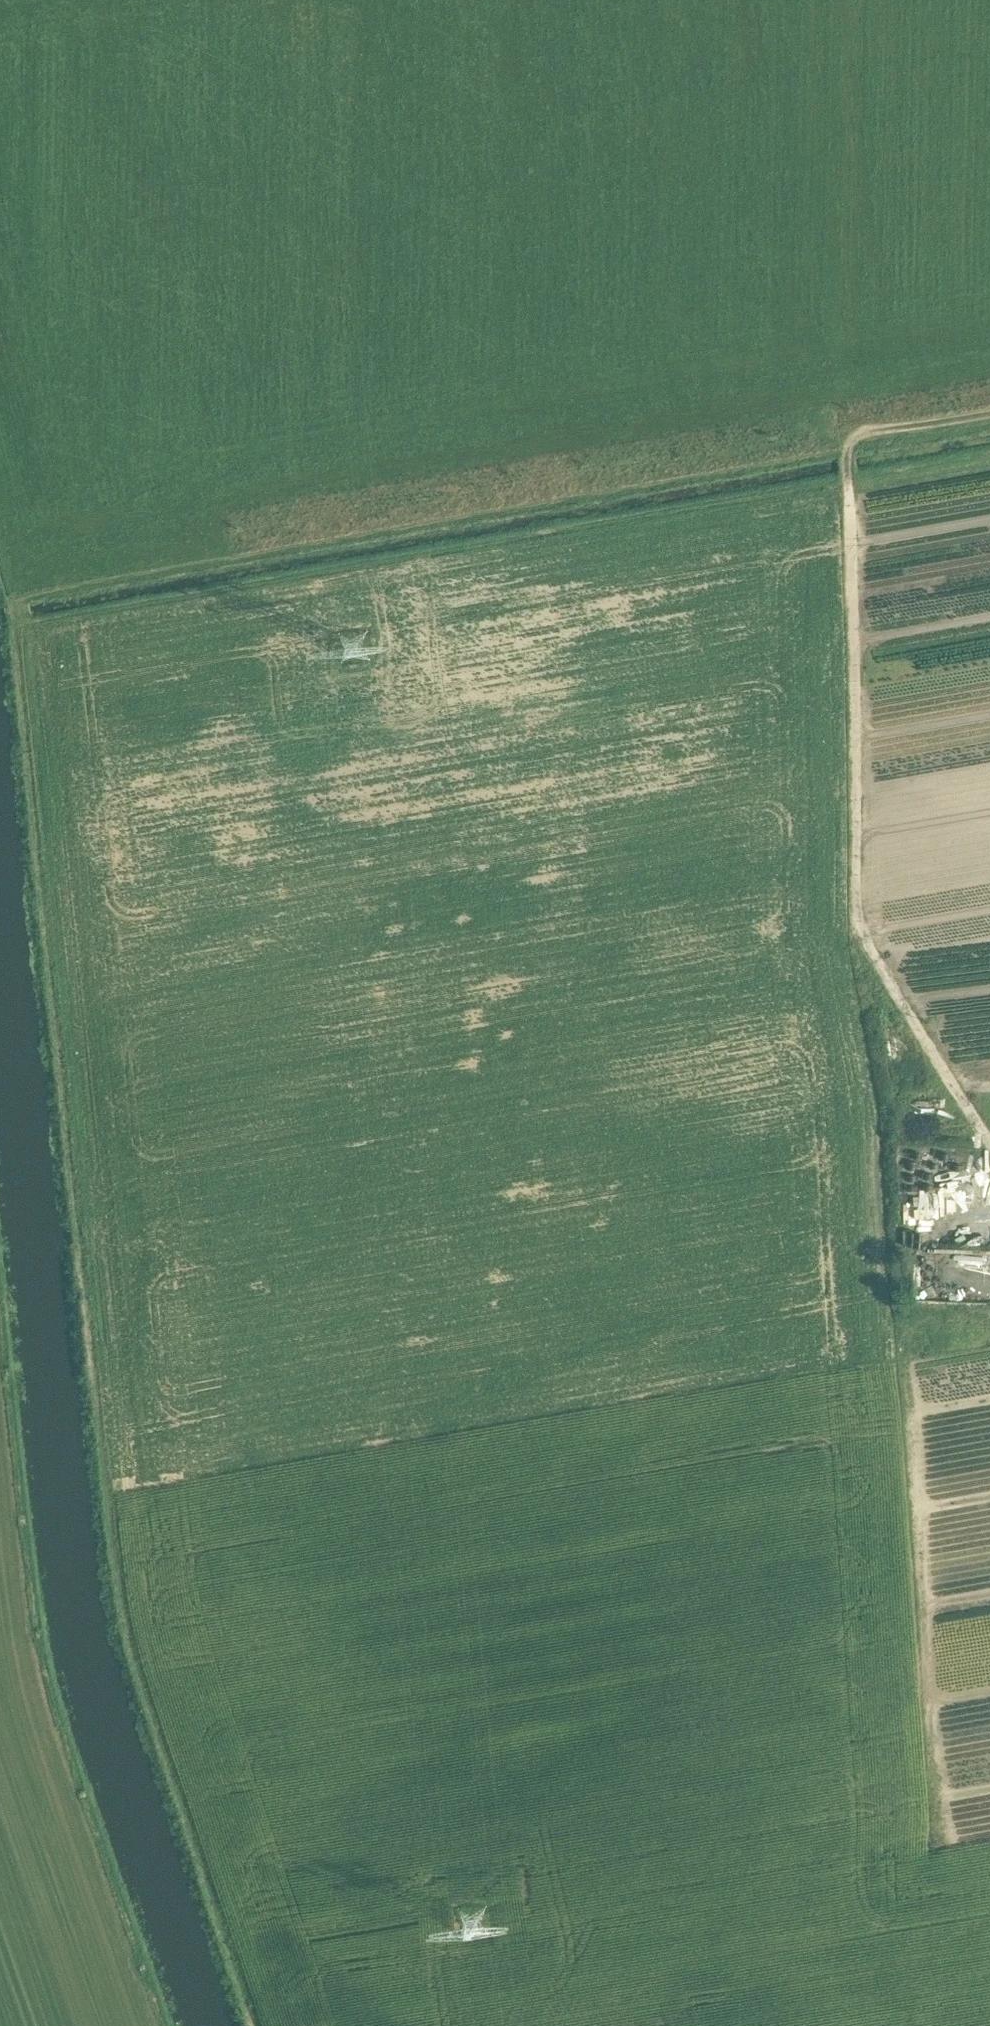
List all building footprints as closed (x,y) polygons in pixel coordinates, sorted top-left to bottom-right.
[(903,1208),(937,1209),(937,1197),(903,1196),(903,1208)]
